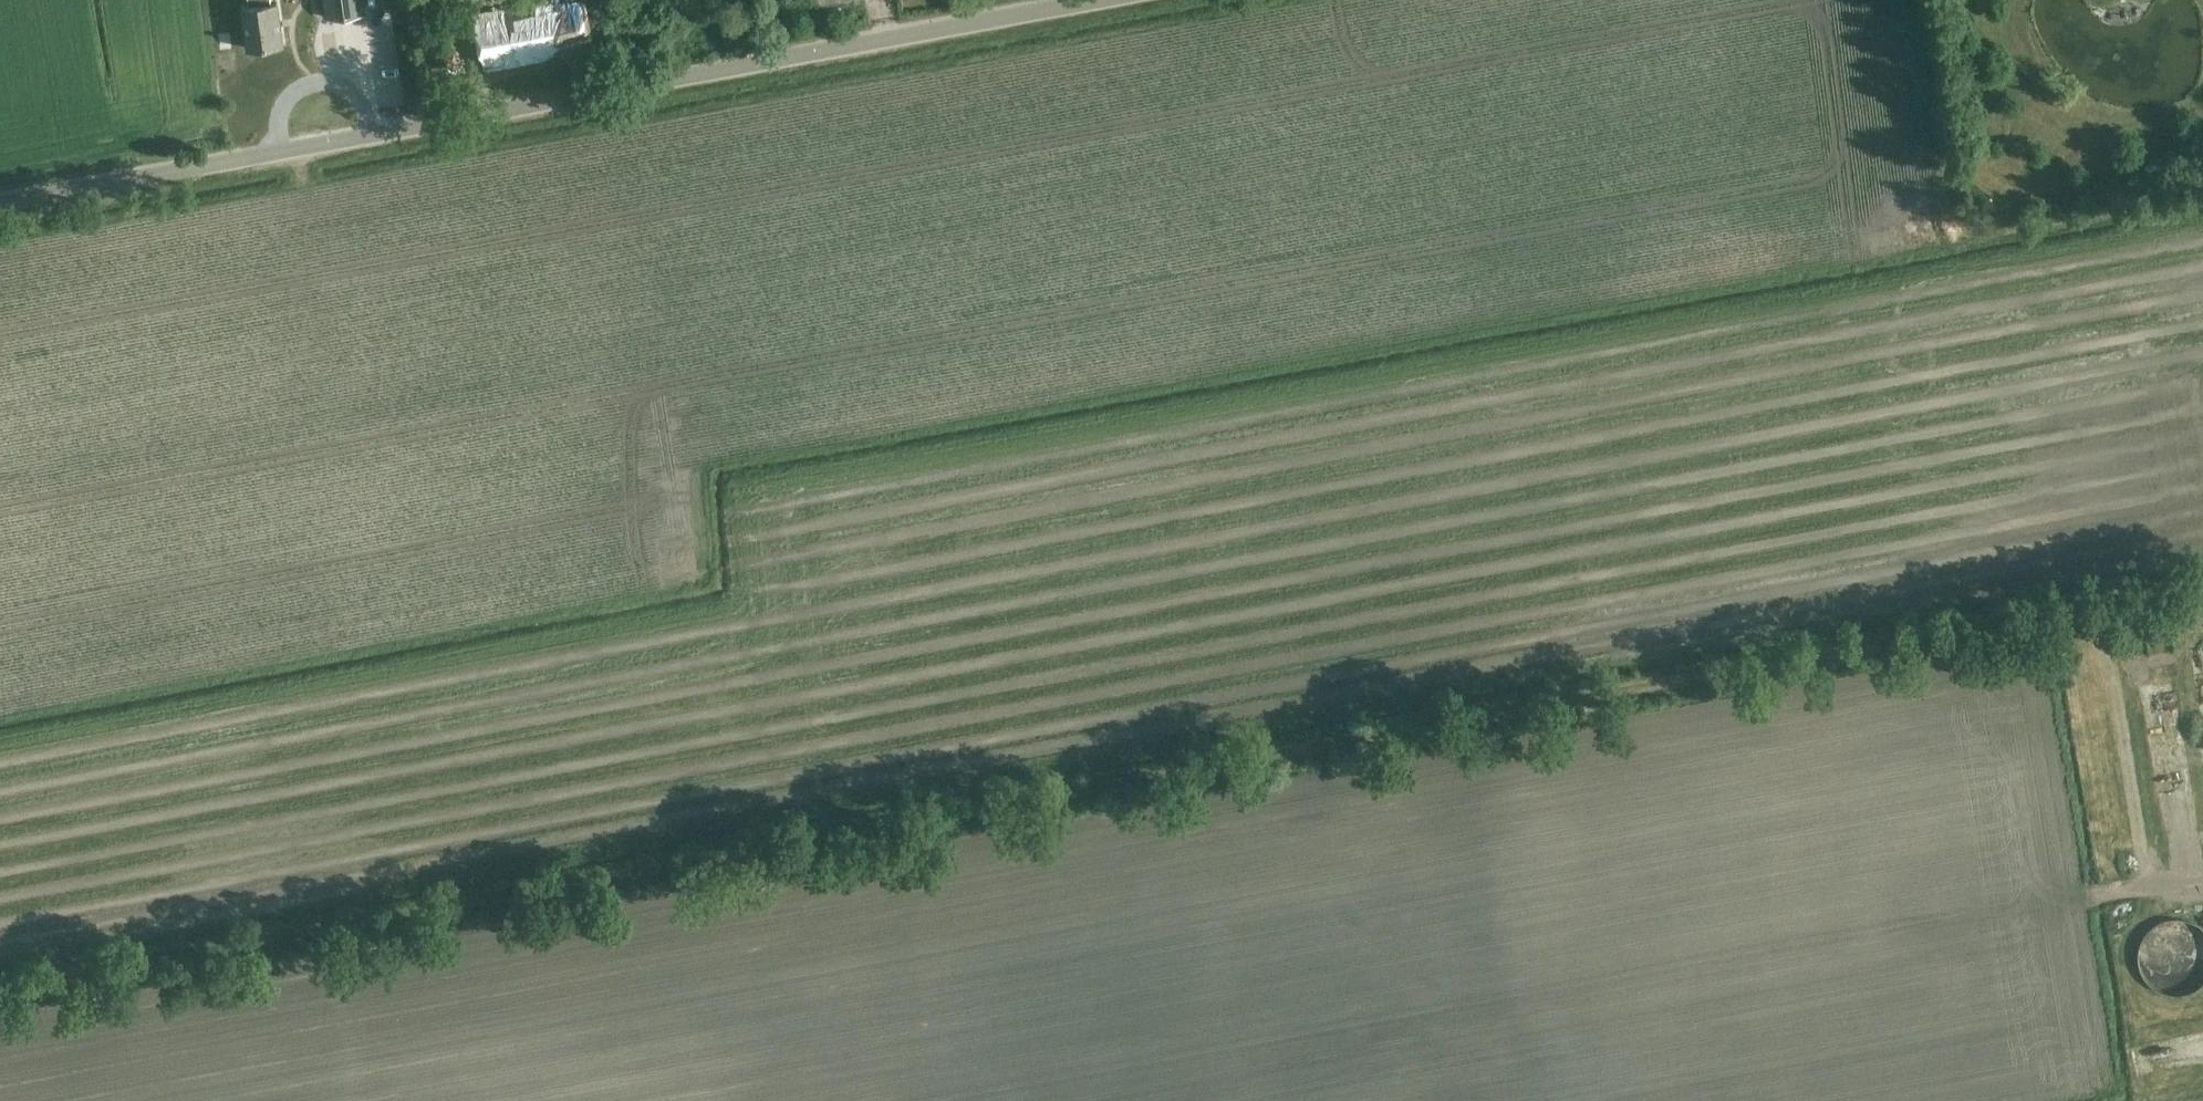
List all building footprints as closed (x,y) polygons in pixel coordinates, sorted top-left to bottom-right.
[(249,48),(283,43),(277,2),(271,3),(271,0),(248,0),(249,5),(243,6),(249,48)] [(330,17),(365,11),(363,0),(327,0),(330,17)] [(473,15),(483,71),(546,59),(545,50),(557,48),(558,57),(595,50),(586,5),(559,11),(557,0),(548,0),(473,15)]
